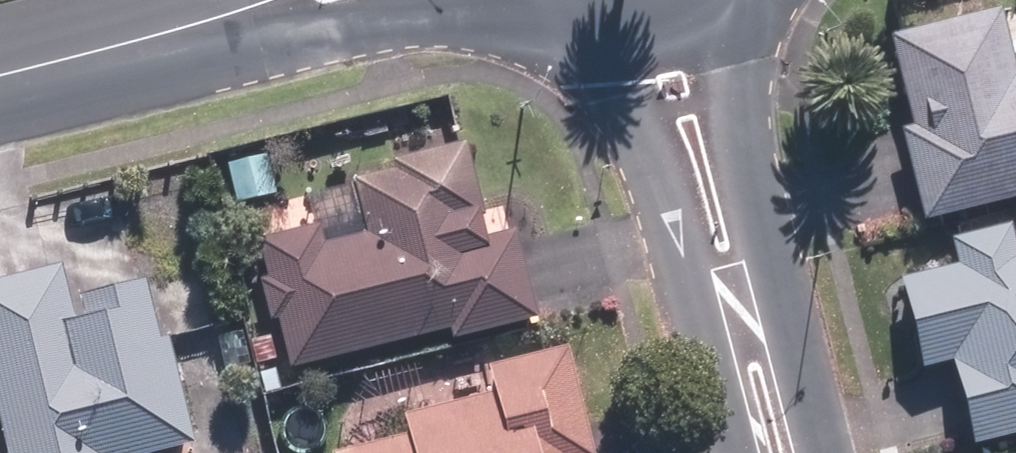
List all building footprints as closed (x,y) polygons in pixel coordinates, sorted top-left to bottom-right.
[(931,212),(1015,192),(1015,63),(1004,15),(903,39),(923,122),(909,125),(931,212)] [(268,237),(299,361),(539,302),(519,226),(495,232),(471,140),(401,158),(403,166),(363,176),(376,230),(331,241),(326,223),(268,237)] [(918,277),(939,362),(956,358),(974,432),(1015,422),(1015,230),(1015,224),(963,236),(970,265),(918,277)] [(0,284),(0,378),(18,452),(132,452),(199,438),(174,332),(166,334),(152,275),(89,289),(95,313),(80,316),(68,268),(0,284)] [(338,452),(590,452),(599,451),(569,343),(498,362),(505,388),(416,412),(421,430),(338,452)]
